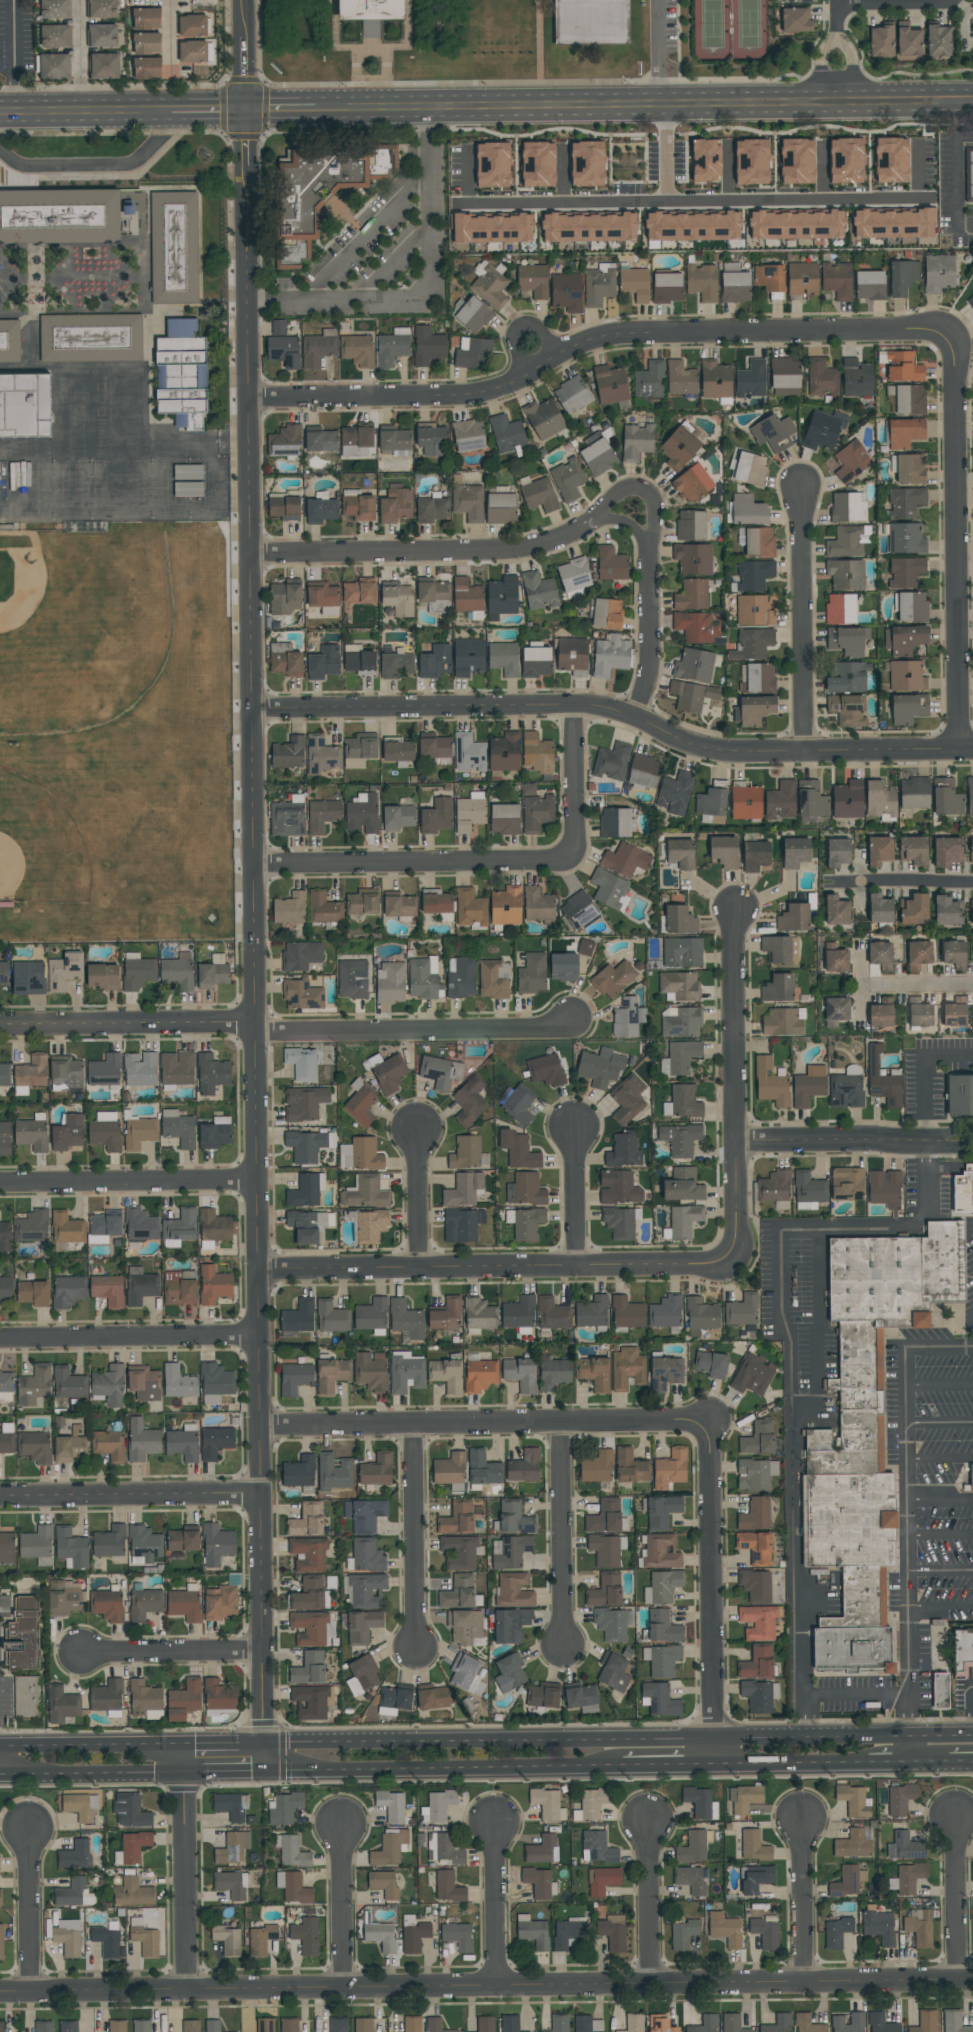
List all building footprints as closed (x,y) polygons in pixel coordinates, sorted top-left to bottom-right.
[(71,19),(70,0),(41,0),(41,19),(71,19)] [(88,18),(117,18),(117,0),(88,0),(88,18)] [(340,21),(340,0),(405,0),(405,20),(372,20),(340,21)] [(555,49),(555,0),(628,0),(628,49),(555,49)] [(809,8),(781,9),(782,32),(815,32),(815,20),(809,20),(809,8)] [(133,30),(160,30),(160,9),(133,9),(133,30)] [(179,37),(207,38),(207,16),(179,15),(179,37)] [(124,47),(123,24),(88,24),(89,79),(119,79),(118,47),(124,47)] [(72,26),(41,25),(41,47),(71,47),(72,26)] [(927,57),(951,57),(951,27),(927,26),(927,57)] [(894,27),(870,27),(869,57),(893,58),(894,27)] [(921,30),(908,30),(908,27),(897,27),(898,56),(922,55),(921,30)] [(160,33),(133,34),(134,79),(160,79),(160,33)] [(207,42),(180,41),(180,62),(207,62),(207,42)] [(68,49),(39,50),(39,81),(68,80),(68,49)] [(876,183),(909,182),(907,133),(875,134),(876,183)] [(780,184),(813,184),(813,134),(780,135),(780,184)] [(767,184),(768,136),(736,135),(735,183),(767,184)] [(862,182),(863,135),(830,135),(830,182),(862,182)] [(721,181),(720,136),(691,136),(693,182),(721,181)] [(571,186),(604,185),(603,137),(570,138),(571,186)] [(509,187),(509,138),(477,138),(477,186),(509,187)] [(523,187),(555,186),(554,138),(521,139),(523,187)] [(275,273),(301,273),(301,264),(310,264),(310,242),(319,242),(319,212),(325,206),(315,197),(323,188),(332,197),(337,191),(368,191),(368,183),(389,183),(389,173),(398,173),(398,147),(325,147),(325,152),(293,152),(293,166),(280,166),(280,195),(275,195),(275,245),(281,245),(281,251),(275,251),(275,273)] [(965,202),(972,202),(972,148),(965,147),(965,202)] [(618,154),(634,154),(635,170),(618,170),(618,154)] [(120,245),(0,246),(0,192),(119,191),(120,245)] [(152,196),(197,195),(199,306),(152,307),(152,196)] [(843,239),(844,207),(750,206),(750,238),(843,239)] [(932,238),(932,206),(854,206),(853,238),(932,238)] [(740,239),(739,207),(726,207),(726,210),(645,211),(646,241),(740,239)] [(533,242),(533,210),(453,211),(453,243),(533,242)] [(543,243),(636,241),(635,210),(542,212),(543,243)] [(924,256),(925,295),(940,294),(940,289),(955,288),(954,255),(924,256)] [(509,299),(501,292),(509,282),(501,275),(503,272),(486,258),(478,267),(483,271),(469,287),(499,311),(509,299)] [(889,298),(908,298),(908,281),(920,282),(920,259),(890,259),(889,298)] [(754,263),(755,287),(764,287),(765,293),(785,292),(783,262),(754,263)] [(788,262),(787,300),(801,301),(801,296),(817,296),(818,262),(788,262)] [(835,302),(852,302),(851,262),(832,263),(832,262),(821,262),(822,292),(835,291),(835,302)] [(602,308),(601,297),(615,297),(615,263),(603,263),(603,270),(584,270),(585,308),(602,308)] [(686,293),(700,292),(700,303),(717,303),(716,264),(699,264),(699,263),(686,263),(686,293)] [(548,264),(519,264),(518,298),(529,298),(529,299),(547,300),(548,264)] [(619,268),(619,292),(635,293),(635,304),(648,304),(648,269),(619,268)] [(884,299),(884,268),(855,269),(856,300),(884,299)] [(749,303),(750,270),(721,270),(720,302),(749,303)] [(653,302),(681,302),(681,272),(653,272),(653,302)] [(581,274),(551,275),(552,308),(566,308),(566,314),(582,313),(581,274)] [(465,303),(460,300),(449,315),(477,336),(494,312),(470,296),(465,303)] [(41,318),(142,317),(143,365),(41,365),(41,318)] [(272,336),(286,335),(285,320),(271,320),(272,336)] [(20,365),(0,365),(0,322),(20,322),(20,365)] [(168,322),(197,322),(197,339),(208,339),(208,420),(204,420),(203,434),(186,434),(186,416),(156,416),(156,341),(168,341),(168,322)] [(414,367),(429,366),(429,360),(447,359),(446,334),(431,334),(431,325),(414,325),(414,367)] [(336,357),(337,328),(322,328),(322,335),(304,335),(303,367),(319,368),(319,356),(336,357)] [(377,335),(377,368),(393,369),(393,356),(409,357),(410,328),(393,328),(393,335),(377,335)] [(373,367),(372,335),(340,335),(340,359),(352,359),(352,368),(373,367)] [(299,336),(267,336),(267,360),(285,360),(285,370),(299,370),(299,336)] [(491,340),(461,336),(459,349),(456,348),(453,366),(487,370),(491,340)] [(887,381),(924,381),(924,364),(914,365),(913,350),(885,350),(885,364),(887,364),(887,381)] [(799,362),(792,362),(791,357),(770,358),(771,389),(800,388),(799,362)] [(839,369),(825,369),(825,357),(809,357),(808,396),(838,397),(839,369)] [(872,362),(857,363),(856,357),(842,358),(843,396),(873,395),(872,362)] [(634,398),(643,397),(664,397),(663,358),(647,359),(647,371),(633,371),(634,398)] [(697,394),(697,368),(682,368),(682,358),(667,359),(668,395),(697,394)] [(765,358),(749,358),(749,371),(735,371),(735,398),(744,398),(744,396),(765,396),(765,358)] [(731,398),(731,366),(716,366),(716,359),(701,360),(701,398),(731,398)] [(623,368),(608,371),(606,365),(592,368),(600,406),(629,400),(623,368)] [(50,440),(0,441),(0,376),(50,375),(50,440)] [(553,388),(564,414),(591,403),(580,377),(553,388)] [(925,414),(924,385),(895,385),(896,414),(925,414)] [(554,397),(524,408),(536,441),(555,434),(558,440),(568,436),(554,397)] [(815,452),(817,446),(831,451),(842,421),(813,410),(800,446),(815,452)] [(521,420),(507,423),(504,413),(488,417),(497,454),(519,449),(519,450),(527,448),(521,420)] [(774,456),(793,445),(788,436),(797,431),(788,416),(778,421),(774,413),(748,428),(758,446),(765,441),(774,456)] [(889,418),(889,450),(909,449),(909,440),(925,440),(925,418),(889,418)] [(482,419),(453,422),(456,453),(485,449),(482,419)] [(446,427),(435,426),(435,423),(417,422),(416,447),(423,447),(423,456),(445,457),(446,427)] [(622,463),(639,463),(639,452),(653,453),(654,424),(623,424),(622,463)] [(300,457),(299,425),(279,426),(279,434),(267,434),(267,458),(300,457)] [(337,452),(337,431),(322,430),(322,426),(306,425),(305,451),(337,452)] [(373,447),(373,426),(340,427),(341,458),(368,456),(367,447),(373,447)] [(411,450),(410,430),(379,431),(379,455),(390,454),(390,451),(411,450)] [(578,451),(592,477),(618,463),(604,437),(578,451)] [(833,473),(843,485),(873,463),(855,438),(833,455),(842,466),(833,473)] [(768,458),(738,451),(736,464),(732,463),(729,479),(761,487),(768,458)] [(897,452),(896,483),(924,484),(925,453),(897,452)] [(564,504),(580,498),(575,487),(587,482),(576,457),(549,469),(564,504)] [(715,486),(698,462),(670,481),(687,506),(715,486)] [(174,480),(203,480),(203,464),(174,463),(174,480)] [(527,510),(542,505),(544,514),(559,509),(548,477),(529,483),(527,476),(517,479),(527,510)] [(203,482),(174,482),(174,497),(203,497),(203,482)] [(379,524),(398,524),(397,519),(412,519),(412,484),(387,485),(387,498),(379,498),(379,524)] [(453,513),(466,513),(466,524),(483,523),(482,484),(452,485),(453,513)] [(926,488),(889,489),(889,519),(916,519),(915,505),(926,505),(926,488)] [(307,525),(323,524),(323,520),(338,520),(337,500),(328,500),(327,491),(314,492),(315,499),(306,499),(307,525)] [(374,521),(374,491),(344,491),(343,516),(353,516),(353,520),(374,521)] [(486,493),(487,523),(516,523),(516,492),(486,493)] [(732,524),(767,525),(768,502),(752,502),(752,493),(732,493),(732,524)] [(299,494),(268,495),(268,519),(300,518),(299,494)] [(448,498),(417,499),(417,523),(434,523),(434,519),(449,518),(448,498)] [(706,510),(677,511),(677,541),(706,540),(706,510)] [(920,523),(888,523),(889,554),(927,554),(927,538),(920,538),(920,523)] [(825,558),(862,557),(861,535),(864,535),(864,526),(835,526),(836,540),(825,540),(825,558)] [(774,557),(774,527),(745,527),(745,557),(774,557)] [(627,554),(613,554),(612,544),(598,544),(598,580),(627,579),(627,554)] [(679,575),(711,575),(711,544),(672,545),(672,561),(678,561),(679,575)] [(564,599),(583,595),(582,588),(591,586),(585,556),(567,559),(568,564),(557,566),(564,599)] [(889,559),(889,589),(917,589),(917,574),(926,574),(926,558),(889,559)] [(831,591),(864,590),(864,560),(826,560),(827,575),(831,575),(831,591)] [(775,577),(775,561),(737,562),(738,592),(764,591),(764,578),(775,577)] [(553,578),(539,580),(537,570),(521,573),(528,610),(549,606),(550,609),(559,607),(553,578)] [(487,581),(487,614),(517,614),(518,575),(501,575),(501,581),(487,581)] [(483,586),(467,586),(467,576),(454,576),(453,611),(483,611),(483,586)] [(375,603),(375,578),(358,578),(358,582),(343,582),(343,604),(375,603)] [(673,609),(707,610),(708,579),(683,578),(683,595),(673,594),(673,609)] [(339,586),(327,586),(327,581),(306,581),(307,607),(340,606),(339,586)] [(417,581),(417,601),(447,602),(448,582),(417,581)] [(382,606),(394,606),(394,618),(413,617),(412,586),(400,587),(400,582),(381,583),(382,606)] [(927,621),(927,591),(897,592),(898,622),(927,621)] [(775,626),(775,611),(768,611),(769,594),(737,594),(736,625),(775,626)] [(856,624),(855,594),(826,595),(827,624),(856,624)] [(622,599),(593,598),(593,629),(621,629),(622,599)] [(684,643),(713,644),(713,638),(719,638),(720,622),(710,622),(711,613),(672,613),(672,630),(684,630),(684,643)] [(928,646),(928,626),(885,625),(885,649),(892,649),(891,656),(911,657),(912,646),(928,646)] [(827,649),(843,649),(843,658),(863,657),(862,627),(826,627),(827,649)] [(765,659),(765,646),(775,646),(774,629),(739,630),(739,650),(728,651),(728,660),(765,659)] [(593,678),(609,679),(610,669),(629,669),(630,640),(620,640),(620,634),(608,633),(608,640),(594,640),(593,678)] [(454,639),(454,678),(469,678),(469,673),(484,672),(484,639),(454,639)] [(269,642),(270,673),(285,673),(285,677),(302,677),(302,650),(290,651),(289,642),(269,642)] [(308,680),(324,680),(324,675),(339,675),(338,643),(320,644),(320,653),(307,653),(308,680)] [(418,653),(419,679),(439,678),(439,674),(450,673),(450,643),(425,644),(425,653),(418,653)] [(503,678),(518,678),(517,643),(488,644),(488,668),(502,668),(503,678)] [(344,671),(357,671),(357,674),(375,675),(375,650),(362,650),(362,645),(344,644),(344,671)] [(522,677),(551,676),(551,646),(521,647),(522,677)] [(709,684),(715,653),(684,647),(681,662),(675,661),(672,676),(709,684)] [(381,653),(381,679),(398,679),(398,671),(413,672),(414,653),(381,653)] [(927,691),(926,671),(922,671),(922,660),(889,660),(890,692),(927,691)] [(825,677),(825,693),(865,692),(865,662),(828,662),(828,677),(825,677)] [(775,692),(774,663),(746,663),(747,692),(775,692)] [(720,688),(670,680),(668,694),(677,696),(675,711),(699,715),(702,697),(718,700),(720,688)] [(776,695),(739,696),(740,728),(760,728),(760,715),(776,715),(776,695)] [(826,695),(826,713),(837,713),(837,727),(867,727),(867,717),(863,717),(863,695),(826,695)] [(892,695),(892,725),(912,725),(912,716),(928,716),(928,695),(892,695)] [(455,770),(477,770),(477,771),(486,772),(486,743),(472,743),(472,732),(455,731),(455,770)] [(519,771),(519,731),(503,731),(503,738),(489,738),(489,771),(519,771)] [(523,766),(532,766),(532,775),(553,774),(553,740),(537,740),(537,731),(522,731),(523,766)] [(364,769),(364,759),(377,759),(377,734),(355,733),(355,739),(346,739),(345,769),(364,769)] [(303,768),(304,735),(289,734),(289,744),(272,743),(272,767),(303,768)] [(307,776),(321,775),(321,768),(341,768),(341,746),(324,746),(323,735),(307,736),(307,776)] [(419,738),(419,758),(451,757),(450,737),(419,738)] [(382,761),(414,762),(414,742),(401,742),(401,738),(383,738),(382,761)] [(613,751),(598,748),(592,776),(601,778),(602,777),(623,782),(630,748),(614,745),(613,751)] [(655,789),(661,761),(633,754),(627,783),(655,789)] [(683,817),(695,774),(678,770),(675,781),(663,777),(654,809),(683,817)] [(934,815),(964,815),(964,794),(954,794),(954,777),(933,777),(934,815)] [(900,778),(900,807),(929,808),(929,779),(900,778)] [(794,818),(795,779),(778,779),(778,791),(765,790),(765,818),(794,818)] [(829,820),(828,796),(819,796),(818,779),(798,780),(799,821),(829,820)] [(862,817),(862,779),(847,779),(847,785),(832,785),(833,818),(862,817)] [(866,817),(880,816),(880,822),(896,821),(896,789),(882,789),(881,779),(865,779),(866,817)] [(761,786),(745,786),(745,781),(731,782),(732,820),(761,819),(761,786)] [(535,783),(522,784),(523,835),(540,835),(540,824),(554,824),(554,796),(535,797),(535,783)] [(695,815),(725,815),(726,788),(706,788),(706,795),(696,795),(695,815)] [(485,792),(469,792),(470,799),(456,799),(456,834),(470,834),(470,824),(486,824),(485,792)] [(378,833),(376,793),(354,793),(354,802),(345,802),(346,830),(361,830),(361,834),(378,833)] [(271,836),(304,836),(303,794),(291,794),(291,802),(270,803),(271,836)] [(452,829),(452,798),(433,798),(433,808),(420,808),(420,834),(437,834),(437,829),(452,829)] [(309,800),(308,836),(323,836),(324,822),(341,822),(341,801),(309,800)] [(519,835),(519,804),(491,804),(491,835),(519,835)] [(414,806),(383,806),(383,831),(399,831),(399,826),(415,826),(414,806)] [(630,809),(601,808),(600,837),(630,838),(630,809)] [(737,836),(710,836),(709,864),(721,864),(721,870),(736,870),(737,836)] [(892,861),(892,836),(868,837),(868,868),(881,867),(880,861),(892,861)] [(810,838),(783,837),(782,870),(798,870),(798,862),(810,862),(810,838)] [(927,837),(899,837),(899,864),(926,864),(927,837)] [(933,837),(934,868),(949,867),(949,862),(962,862),(961,837),(933,837)] [(850,863),(850,838),(826,838),(827,869),(839,869),(839,863),(850,863)] [(693,839),(666,839),(667,864),(677,864),(678,871),(694,870),(693,839)] [(614,854),(605,850),(598,865),(630,879),(635,867),(645,871),(652,856),(620,841),(614,854)] [(770,864),(770,841),(744,841),(743,873),(758,873),(758,864),(770,864)] [(588,882),(598,887),(592,899),(617,911),(630,883),(596,867),(588,882)] [(521,925),(521,885),(505,885),(505,892),(491,891),(491,925),(521,925)] [(554,896),(539,896),(539,886),(524,886),(524,922),(554,922),(554,896)] [(487,927),(487,899),(473,898),(473,887),(457,887),(456,925),(479,925),(479,927),(487,927)] [(347,914),(377,915),(379,889),(357,889),(357,894),(348,894),(347,914)] [(273,899),(273,922),(304,923),(305,890),(291,890),(290,900),(273,899)] [(309,891),(310,923),(343,922),(343,901),(325,902),(325,890),(309,891)] [(599,919),(585,891),(559,903),(573,932),(599,919)] [(893,922),(892,898),(881,898),(881,892),(868,892),(869,923),(893,922)] [(928,923),(927,893),(911,893),(912,899),(899,899),(900,923),(928,923)] [(384,917),(417,916),(416,894),(384,895),(384,917)] [(453,913),(452,894),(421,894),(422,914),(453,913)] [(849,924),(849,901),(837,901),(837,894),(825,894),(825,925),(849,924)] [(963,925),(962,901),(950,901),(950,895),(934,895),(935,925),(963,925)] [(809,902),(787,903),(787,914),(776,914),(777,931),(809,930),(809,902)] [(665,933),(698,933),(698,916),(687,916),(687,904),(665,904),(665,933)] [(767,951),(768,964),(791,963),(790,936),(760,936),(760,952),(767,951)] [(702,938),(663,938),(663,967),(702,967),(702,938)] [(908,973),(920,972),(920,964),(932,964),(931,940),(907,941),(908,973)] [(965,940),(942,941),(942,964),(954,964),(954,971),(965,971),(965,940)] [(322,942),(283,943),(283,972),(307,972),(307,963),(322,963),(322,942)] [(837,942),(825,942),(824,974),(848,974),(849,949),(837,949),(837,942)] [(891,942),(868,943),(869,964),(880,964),(881,974),(892,974),(891,942)] [(49,993),(65,993),(65,980),(83,980),(82,952),(64,952),(64,960),(48,960),(49,993)] [(517,968),(517,993),(546,992),(545,952),(525,953),(525,968),(517,968)] [(550,980),(577,981),(578,953),(550,953),(550,980)] [(475,957),(447,958),(447,998),(475,997),(475,957)] [(156,982),(156,960),(124,959),(123,991),(144,991),(144,982),(156,982)] [(160,984),(178,984),(178,992),(192,992),(192,959),(159,960),(160,984)] [(437,998),(438,967),(429,967),(429,959),(409,959),(408,998),(437,998)] [(613,970),(607,963),(589,981),(609,1001),(638,974),(624,959),(613,970)] [(338,999),(366,998),(366,960),(338,961),(338,999)] [(510,998),(509,961),(479,962),(480,998),(510,998)] [(8,985),(8,962),(0,962),(0,985),(8,985)] [(12,962),(13,995),(44,995),(44,962),(12,962)] [(404,962),(377,962),(377,1002),(405,1002),(404,962)] [(119,989),(118,964),(87,964),(87,989),(119,989)] [(214,989),(214,984),(229,984),(230,964),(221,964),(197,964),(197,989),(214,989)] [(699,1001),(699,972),(658,973),(659,993),(666,993),(666,1001),(699,1001)] [(793,973),(772,973),(771,984),(761,984),(761,1001),(793,1001),(793,973)] [(308,979),(283,980),(284,1009),(324,1008),(324,988),(308,988),(308,979)] [(637,1037),(637,1023),(646,1023),(646,1008),(637,1008),(637,996),(622,997),(622,1009),(613,1009),(613,1038),(637,1037)] [(943,1026),(966,1026),(965,996),(954,996),(954,1004),(942,1004),(943,1026)] [(825,1020),(849,1021),(850,998),(826,997),(825,1020)] [(892,1028),(892,997),(880,997),(880,1005),(869,1004),(869,1027),(892,1028)] [(908,1027),(932,1027),(933,1004),(920,1004),(920,997),(909,997),(908,1027)] [(699,1036),(698,1027),(702,1027),(702,1008),(661,1008),(662,1037),(699,1036)] [(804,1035),(803,1008),(768,1009),(768,1018),(762,1018),(762,1036),(804,1035)] [(668,1076),(689,1076),(689,1057),(702,1057),(702,1043),(669,1042),(668,1076)] [(868,1097),(888,1097),(888,1108),(901,1108),(901,1076),(881,1076),(881,1044),(867,1044),(868,1097)] [(581,1052),(576,1076),(592,1079),(590,1088),(605,1091),(608,1080),(616,1082),(618,1071),(626,1073),(629,1058),(611,1054),(612,1049),(600,1046),(598,1056),(581,1052)] [(294,1082),(317,1082),(316,1049),(282,1049),(283,1064),(294,1064),(294,1082)] [(124,1086),(156,1087),(157,1052),(141,1052),(141,1054),(125,1054),(124,1086)] [(194,1053),(161,1052),(160,1084),(193,1085),(194,1053)] [(88,1061),(87,1085),(119,1086),(119,1053),(105,1053),(105,1062),(88,1061)] [(199,1096),(214,1096),(214,1085),(230,1085),(230,1062),(212,1062),(212,1053),(198,1053),(199,1096)] [(403,1086),(398,1078),(409,1073),(399,1053),(370,1067),(383,1095),(403,1086)] [(564,1084),(558,1054),(526,1060),(530,1083),(544,1080),(546,1087),(564,1084)] [(46,1086),(47,1055),(30,1055),(30,1066),(15,1066),(14,1095),(27,1095),(27,1086),(46,1086)] [(448,1094),(451,1079),(461,1081),(464,1063),(422,1055),(418,1077),(436,1080),(433,1091),(448,1094)] [(756,1055),(756,1100),(774,1100),(774,1108),(788,1108),(788,1075),(772,1075),(772,1055),(756,1055)] [(82,1091),(83,1060),(51,1059),(50,1090),(82,1091)] [(0,1064),(0,1086),(11,1086),(10,1064),(0,1064)] [(825,1065),(806,1065),(806,1076),(793,1076),(793,1109),(808,1109),(808,1096),(826,1096),(825,1065)] [(845,1074),(860,1074),(861,1066),(845,1065),(845,1074)] [(647,1104),(638,1095),(646,1087),(633,1073),(609,1095),(621,1107),(612,1115),(623,1127),(647,1104)] [(489,1105),(477,1094),(486,1084),(474,1074),(451,1098),(463,1109),(453,1118),(466,1130),(489,1105)] [(829,1076),(830,1108),(862,1107),(862,1075),(829,1076)] [(947,1075),(972,1075),(972,1114),(947,1114),(947,1075)] [(376,1118),(366,1109),(377,1096),(357,1077),(349,1086),(356,1092),(341,1108),(365,1130),(376,1118)] [(533,1116),(526,1111),(536,1094),(516,1082),(499,1110),(527,1127),(533,1116)] [(695,1085),(671,1084),(671,1103),(663,1103),(662,1116),(703,1117),(703,1102),(695,1102),(695,1085)] [(286,1122),(318,1122),(317,1103),(330,1103),(329,1088),(285,1089),(286,1122)] [(162,1138),(179,1137),(180,1151),(195,1150),(194,1117),(178,1117),(178,1109),(161,1110),(162,1138)] [(96,1112),(96,1121),(88,1121),(88,1145),(106,1145),(106,1153),(119,1153),(119,1113),(96,1112)] [(14,1120),(15,1145),(32,1145),(32,1153),(47,1153),(46,1113),(33,1113),(33,1120),(14,1120)] [(52,1151),(68,1151),(68,1146),(84,1146),(83,1114),(64,1115),(64,1126),(51,1126),(52,1151)] [(220,1149),(220,1144),(229,1144),(230,1117),(219,1117),(219,1126),(200,1126),(199,1149),(220,1149)] [(157,1120),(125,1120),(125,1152),(140,1152),(140,1142),(158,1141),(157,1120)] [(0,1122),(0,1155),(10,1155),(10,1122),(0,1122)] [(703,1125),(658,1126),(658,1141),(670,1141),(671,1159),(693,1159),(692,1140),(703,1140),(703,1125)] [(499,1149),(508,1149),(508,1169),(541,1168),(541,1153),(528,1153),(527,1135),(512,1135),(511,1129),(499,1130),(499,1149)] [(317,1148),(328,1148),(327,1133),(284,1133),(285,1147),(293,1147),(293,1165),(317,1165),(317,1148)] [(604,1152),(605,1167),(642,1166),(642,1150),(636,1150),(636,1134),(613,1134),(613,1152),(604,1152)] [(455,1136),(456,1154),(447,1154),(448,1168),(480,1168),(479,1135),(455,1136)] [(375,1137),(351,1137),(351,1145),(339,1145),(339,1169),(384,1169),(384,1154),(376,1155),(375,1137)] [(705,1201),(705,1185),(695,1185),(695,1167),(672,1167),(672,1181),(663,1180),(662,1200),(705,1201)] [(831,1201),(863,1200),(863,1168),(831,1168),(831,1201)] [(794,1170),(795,1202),(828,1201),(827,1180),(809,1181),(809,1169),(794,1170)] [(757,1179),(757,1201),(789,1202),(789,1171),(769,1170),(769,1179),(757,1179)] [(632,1171),(599,1171),(600,1203),(643,1203),(643,1187),(632,1187),(632,1171)] [(868,1204),(886,1204),(886,1211),(898,1211),(898,1171),(868,1172),(868,1204)] [(483,1172),(454,1173),(455,1190),(442,1190),(442,1206),(475,1206),(475,1189),(483,1189),(483,1172)] [(538,1172),(515,1172),(514,1184),(506,1184),(506,1204),(547,1205),(547,1190),(538,1190),(538,1172)] [(952,1172),(972,1172),(972,1216),(972,1212),(953,1212),(952,1172)] [(324,1173),(298,1174),(299,1190),(285,1191),(285,1207),(319,1206),(318,1190),(325,1190),(324,1173)] [(379,1192),(379,1174),(357,1173),(357,1189),(340,1189),(340,1206),(390,1207),(390,1192),(379,1192)] [(671,1241),(691,1240),(691,1222),(704,1222),(704,1206),(670,1207),(671,1241)] [(232,1240),(232,1217),(214,1217),(214,1208),(200,1209),(200,1241),(232,1240)] [(641,1208),(602,1209),(603,1229),(612,1229),(612,1241),(634,1241),(634,1220),(641,1220),(641,1208)] [(126,1210),(126,1240),(159,1240),(159,1217),(147,1218),(146,1209),(126,1210)] [(163,1220),(162,1247),(179,1248),(180,1240),(195,1240),(196,1209),(180,1209),(179,1220),(163,1220)] [(514,1242),(538,1242),(538,1224),(546,1223),(545,1209),(505,1210),(505,1223),(513,1223),(514,1242)] [(85,1242),(85,1220),(67,1220),(67,1210),(52,1210),(52,1242),(85,1242)] [(485,1210),(444,1211),(444,1242),(477,1242),(476,1225),(485,1225),(485,1210)] [(356,1245),(379,1244),(379,1232),(388,1232),(387,1211),(355,1212),(356,1245)] [(47,1241),(48,1212),(15,1212),(15,1241),(47,1241)] [(89,1244),(108,1244),(108,1235),(121,1236),(122,1214),(89,1213),(89,1244)] [(830,1239),(926,1236),(925,1222),(962,1220),(965,1301),(928,1302),(928,1327),(880,1328),(885,1473),(893,1473),(895,1565),(884,1566),(886,1627),(891,1627),(892,1671),(814,1673),(812,1628),(817,1628),(817,1617),(842,1617),(840,1566),(807,1568),(803,1430),(831,1429),(831,1438),(839,1438),(838,1390),(826,1390),(826,1379),(834,1379),(830,1239)] [(0,1222),(0,1252),(11,1252),(11,1222),(0,1222)] [(201,1306),(215,1306),(215,1298),(233,1297),(232,1274),(214,1274),(214,1264),(200,1265),(201,1306)] [(160,1275),(142,1275),(142,1267),(127,1267),(127,1308),(142,1308),(142,1297),(159,1297),(160,1275)] [(164,1305),(196,1306),(196,1281),(181,1280),(182,1272),(164,1271),(164,1305)] [(122,1276),(90,1277),(90,1297),(107,1297),(107,1310),(123,1310),(122,1276)] [(53,1308),(74,1309),(74,1299),(86,1300),(86,1277),(53,1277),(53,1308)] [(11,1300),(11,1278),(0,1278),(0,1300),(11,1300)] [(18,1282),(18,1302),(32,1302),(32,1307),(49,1307),(48,1282),(18,1282)] [(724,1325),(757,1324),(757,1292),(742,1292),(743,1302),(724,1302),(724,1325)] [(460,1330),(461,1295),(444,1295),(444,1307),(428,1306),(428,1329),(460,1330)] [(533,1328),(533,1295),(518,1295),(519,1303),(501,1304),(502,1328),(533,1328)] [(575,1303),(575,1327),(607,1326),(606,1295),(593,1295),(593,1303),(575,1303)] [(645,1327),(644,1303),(627,1303),(627,1295),(612,1295),(612,1328),(645,1327)] [(572,1329),(571,1306),(553,1307),(553,1296),(538,1296),(539,1329),(572,1329)] [(648,1305),(648,1327),(680,1327),(681,1296),(660,1296),(660,1305),(648,1305)] [(354,1306),(354,1330),(373,1329),(373,1335),(386,1335),(386,1297),(372,1297),(372,1306),(354,1306)] [(498,1307),(486,1307),(486,1298),(465,1297),(464,1329),(498,1329),(498,1307)] [(719,1305),(702,1304),(702,1297),(688,1297),(687,1337),(699,1338),(700,1328),(719,1329),(719,1305)] [(313,1298),(298,1298),(298,1311),(281,1311),(280,1331),(313,1332),(313,1298)] [(423,1310),(405,1311),(405,1298),(390,1298),(390,1332),(403,1331),(404,1341),(424,1341),(423,1310)] [(350,1310),(332,1310),(332,1299),(317,1299),(317,1332),(350,1331),(350,1310)] [(645,1383),(646,1356),(638,1356),(638,1349),(612,1349),(612,1392),(626,1393),(627,1377),(634,1377),(634,1383),(645,1383)] [(729,1388),(742,1394),(744,1389),(761,1398),(777,1367),(766,1361),(766,1360),(748,1351),(729,1388)] [(387,1362),(370,1361),(370,1353),(355,1352),(354,1384),(366,1384),(366,1392),(386,1392),(387,1362)] [(424,1358),(410,1358),(410,1352),(390,1352),(391,1395),(407,1395),(406,1389),(425,1388),(424,1358)] [(708,1373),(708,1379),(726,1380),(727,1354),(695,1352),(694,1372),(708,1373)] [(609,1358),(574,1359),(575,1380),(592,1380),(593,1393),(609,1393),(609,1358)] [(502,1380),(519,1380),(519,1395),(535,1394),(535,1359),(502,1360),(502,1380)] [(351,1361),(318,1360),(317,1394),(333,1395),(334,1381),(351,1382),(351,1361)] [(427,1361),(428,1381),(445,1381),(445,1395),(462,1394),(461,1360),(427,1361)] [(571,1384),(571,1360),(539,1360),(540,1392),(554,1392),(553,1384),(571,1384)] [(499,1361),(466,1361),(465,1392),(486,1392),(487,1384),(498,1384),(499,1361)] [(50,1363),(34,1363),(33,1377),(18,1377),(17,1407),(36,1407),(36,1398),(49,1398),(50,1363)] [(123,1409),(122,1363),(108,1364),(108,1372),(90,1373),(91,1396),(106,1396),(106,1409),(123,1409)] [(179,1363),(164,1363),(164,1397),(197,1396),(197,1376),(179,1376),(179,1363)] [(234,1372),(222,1372),(222,1363),(200,1364),(202,1401),(220,1400),(220,1395),(235,1394),(234,1372)] [(86,1376),(69,1376),(68,1365),(54,1366),(54,1398),(87,1398),(86,1376)] [(281,1365),(281,1398),(296,1398),(296,1385),(313,1385),(313,1365),(281,1365)] [(160,1371),(148,1371),(148,1366),(127,1366),(128,1391),(136,1391),(136,1401),(160,1401),(160,1371)] [(12,1401),(13,1371),(0,1371),(0,1401),(12,1401)] [(160,1430),(142,1430),(142,1417),(128,1417),(129,1463),(144,1462),(143,1455),(161,1454),(160,1430)] [(774,1454),(773,1419),(753,1419),(753,1437),(738,1437),(738,1454),(774,1454)] [(14,1454),(14,1424),(2,1424),(1,1433),(0,1433),(0,1454),(14,1454)] [(197,1463),(196,1424),(183,1424),(183,1431),(165,1432),(165,1455),(183,1455),(183,1463),(197,1463)] [(217,1462),(217,1449),(235,1449),(235,1428),(201,1429),(201,1462),(217,1462)] [(123,1431),(91,1432),(91,1455),(109,1454),(109,1463),(124,1463),(123,1431)] [(17,1455),(29,1455),(29,1463),(50,1464),(50,1433),(17,1433),(17,1455)] [(72,1463),(72,1457),(84,1458),(85,1437),(55,1437),(54,1462),(72,1463)] [(653,1460),(654,1490),(672,1490),(672,1483),(686,1482),(686,1447),(670,1447),(670,1459),(653,1460)] [(538,1448),(522,1448),(523,1461),(506,1461),(506,1481),(539,1481),(538,1448)] [(649,1461),(632,1461),(632,1448),(617,1448),(617,1483),(650,1482),(649,1461)] [(469,1484),(502,1484),(502,1463),(485,1463),(484,1449),(468,1449),(469,1484)] [(612,1481),(612,1450),(597,1449),(597,1459),(580,1459),(580,1481),(612,1481)] [(433,1459),(433,1484),(465,1483),(464,1451),(449,1452),(450,1459),(433,1459)] [(352,1489),(351,1459),(335,1459),(335,1452),(318,1452),(319,1490),(352,1489)] [(392,1484),(391,1453),(375,1453),(376,1464),(359,1464),(359,1485),(392,1484)] [(314,1455),(300,1454),(299,1463),(282,1463),(282,1486),(313,1486),(314,1455)] [(769,1491),(769,1476),(778,1476),(778,1460),(737,1461),(738,1492),(769,1491)] [(769,1496),(749,1497),(749,1514),(736,1514),(737,1530),(770,1529),(769,1496)] [(584,1532),(620,1532),(620,1497),(599,1498),(599,1516),(584,1516),(584,1532)] [(668,1531),(668,1513),(683,1513),(682,1497),(647,1498),(647,1531),(668,1531)] [(536,1533),(535,1517),(521,1517),(521,1499),(500,1499),(500,1533),(536,1533)] [(388,1500),(343,1501),(344,1519),(352,1519),(353,1535),(376,1535),(376,1517),(388,1517),(388,1500)] [(473,1500),(452,1500),(451,1518),(438,1518),(438,1533),(472,1533),(473,1500)] [(287,1536),(322,1535),(322,1501),(301,1502),(301,1519),(287,1520),(287,1536)] [(235,1531),(218,1532),(218,1523),(203,1523),(204,1568),(219,1568),(219,1556),(236,1555),(235,1531)] [(92,1556),(124,1557),(125,1524),(110,1524),(110,1533),(93,1533),(92,1556)] [(51,1525),(36,1525),(36,1533),(19,1533),(19,1558),(36,1558),(37,1566),(51,1566),(51,1525)] [(167,1531),(167,1551),(199,1551),(198,1525),(183,1525),(183,1531),(167,1531)] [(162,1534),(150,1535),(150,1526),(129,1527),(130,1565),(153,1564),(153,1557),(163,1557),(162,1534)] [(56,1559),(65,1558),(66,1570),(89,1569),(88,1538),(71,1538),(71,1527),(55,1527),(56,1559)] [(14,1565),(14,1533),(0,1533),(0,1564),(14,1565)] [(771,1567),(771,1533),(735,1534),(736,1549),(750,1549),(750,1567),(771,1567)] [(682,1568),(681,1553),(675,1553),(675,1534),(645,1534),(645,1557),(642,1557),(642,1568),(682,1568)] [(438,1537),(439,1553),(454,1552),(455,1558),(445,1558),(446,1570),(475,1570),(475,1555),(483,1555),(483,1546),(479,1546),(478,1536),(438,1537)] [(533,1536),(501,1537),(502,1554),(492,1554),(492,1570),(521,1569),(521,1552),(533,1552),(533,1536)] [(595,1568),(619,1568),(620,1549),(626,1550),(626,1537),(587,1536),(587,1551),(595,1551),(595,1568)] [(375,1538),(353,1538),(352,1559),(346,1559),(346,1571),(384,1571),(384,1550),(375,1550),(375,1538)] [(325,1572),(324,1550),(328,1550),(328,1539),(288,1540),(288,1555),(304,1554),(304,1560),(295,1561),(295,1573),(325,1572)] [(651,1588),(643,1588),(644,1605),(672,1604),(672,1587),(684,1587),(684,1571),(650,1572),(651,1588)] [(770,1571),(738,1572),(738,1584),(742,1584),(742,1592),(748,1591),(748,1604),(770,1604),(770,1571)] [(474,1608),(473,1573),(452,1574),(452,1592),(437,1592),(437,1608),(474,1608)] [(528,1573),(498,1573),(499,1596),(495,1596),(495,1608),(535,1607),(535,1591),(520,1592),(520,1586),(528,1586),(528,1573)] [(585,1590),(585,1606),(621,1606),(620,1573),(600,1574),(600,1590),(585,1590)] [(387,1590),(387,1575),(347,1575),(347,1587),(351,1587),(351,1609),(381,1608),(380,1590),(387,1590)] [(289,1610),(323,1609),(322,1577),(302,1578),(302,1593),(289,1594),(289,1610)] [(69,1616),(69,1611),(81,1611),(80,1582),(49,1582),(49,1616),(69,1616)] [(204,1587),(204,1618),(236,1619),(236,1587),(204,1587)] [(162,1590),(130,1591),(131,1624),(148,1623),(147,1612),(163,1612),(162,1590)] [(167,1615),(185,1614),(185,1624),(199,1623),(198,1590),(167,1592),(167,1615)] [(89,1592),(90,1614),(102,1614),(102,1623),(122,1622),(122,1591),(89,1592)] [(778,1607),(738,1607),(738,1623),(753,1623),(753,1628),(745,1629),(745,1641),(774,1641),(774,1618),(778,1618),(778,1607)] [(669,1609),(648,1609),(649,1642),(683,1641),(683,1626),(669,1626),(669,1609)] [(494,1644),(521,1644),(521,1626),(532,1625),(532,1610),(494,1610),(494,1644)] [(632,1610),(594,1610),(595,1631),(603,1630),(604,1643),(626,1642),(626,1626),(632,1626),(632,1610)] [(482,1611),(447,1611),(447,1627),(453,1627),(453,1646),(474,1646),(474,1645),(482,1645),(482,1611)] [(382,1627),(381,1612),(344,1613),(345,1630),(348,1630),(348,1646),(369,1645),(368,1628),(382,1627)] [(326,1647),(327,1613),(289,1613),(289,1630),(296,1630),(296,1647),(326,1647)] [(952,1632),(972,1632),(972,1667),(966,1667),(966,1676),(953,1676),(952,1632)] [(737,1678),(772,1678),(772,1644),(751,1644),(752,1662),(737,1662),(737,1678)] [(674,1678),(673,1660),(682,1660),(682,1646),(642,1647),(643,1658),(650,1658),(650,1678),(674,1678)] [(289,1684),(324,1683),(324,1650),(303,1651),(303,1668),(289,1668),(289,1684)] [(603,1666),(596,1682),(623,1694),(631,1677),(623,1673),(629,1660),(605,1650),(599,1664),(603,1666)] [(450,1671),(453,1672),(449,1683),(477,1696),(485,1680),(475,1675),(481,1662),(458,1652),(450,1671)] [(494,1678),(501,1694),(527,1683),(520,1667),(524,1665),(518,1652),(494,1662),(500,1675),(494,1678)] [(347,1665),(362,1692),(378,1683),(373,1674),(379,1671),(368,1653),(347,1665)] [(948,1673),(948,1709),(933,1709),(933,1673),(948,1673)] [(39,1676),(15,1677),(15,1717),(39,1716),(39,1676)] [(200,1711),(200,1677),(185,1677),(185,1690),(169,1691),(169,1706),(188,1705),(188,1712),(200,1711)] [(90,1687),(89,1711),(107,1711),(107,1717),(121,1717),(122,1678),(107,1678),(107,1687),(90,1687)] [(130,1679),(131,1717),(147,1716),(147,1720),(163,1720),(162,1688),(144,1688),(144,1678),(130,1679)] [(237,1709),(236,1686),(219,1686),(219,1678),(204,1678),(205,1710),(237,1709)] [(568,1707),(598,1705),(596,1685),(581,1686),(580,1682),(566,1682),(568,1707)] [(778,1698),(778,1682),(740,1682),(740,1697),(749,1697),(748,1714),(772,1714),(772,1698),(778,1698)] [(559,1708),(560,1684),(539,1683),(539,1687),(529,1687),(528,1706),(559,1708)] [(681,1700),(668,1700),(669,1683),(642,1683),(642,1697),(649,1697),(649,1715),(681,1716),(681,1700)] [(448,1688),(432,1688),(432,1684),(417,1685),(418,1709),(449,1708),(448,1688)] [(81,1695),(63,1695),(62,1686),(47,1686),(48,1724),(64,1724),(64,1717),(81,1716),(81,1695)] [(333,1706),(333,1687),(290,1687),(290,1702),(297,1702),(297,1721),(326,1721),(326,1706),(333,1706)] [(377,1706),(410,1711),(413,1691),(380,1687),(377,1706)] [(185,1722),(185,1709),(167,1709),(167,1722),(185,1722)] [(888,1786),(917,1785),(917,1799),(905,1799),(906,1816),(888,1817),(888,1786)] [(870,1817),(846,1817),(846,1800),(834,1800),(834,1786),(863,1786),(864,1798),(870,1798),(870,1817)] [(762,1787),(763,1803),(747,1803),(747,1815),(733,1815),(733,1803),(728,1803),(728,1787),(762,1787)] [(681,1802),(681,1788),(710,1788),(710,1802),(717,1802),(717,1819),(694,1819),(695,1802),(681,1802)] [(558,1789),(558,1820),(541,1821),(540,1804),(529,1804),(529,1790),(558,1789)] [(610,1804),(598,1804),(599,1820),(581,1821),(581,1789),(610,1789),(610,1804)] [(374,1806),(374,1792),(403,1791),(404,1823),(386,1823),(386,1806),(374,1806)] [(427,1791),(456,1791),(456,1805),(445,1806),(445,1822),(421,1822),(421,1807),(428,1807),(427,1791)] [(139,1793),(139,1812),(152,1812),(152,1825),(117,1826),(117,1815),(113,1815),(113,1794),(139,1793)] [(303,1793),(303,1807),(292,1808),(292,1824),(268,1825),(268,1801),(274,1801),(273,1793),(303,1793)] [(77,1823),(77,1812),(61,1812),(61,1795),(97,1794),(97,1809),(92,1810),(92,1823),(77,1823)] [(242,1822),(228,1822),(228,1811),(212,1811),(212,1794),(242,1794),(242,1822)] [(870,1827),(871,1856),(833,1857),(832,1840),(848,1839),(848,1827),(870,1827)] [(687,1830),(712,1829),(712,1841),(705,1841),(705,1861),(675,1861),(675,1848),(687,1848),(687,1830)] [(772,1860),(741,1859),(742,1829),(759,1829),(759,1846),(772,1846),(772,1860)] [(924,1858),(887,1859),(886,1843),(893,1843),(893,1829),(908,1829),(908,1841),(924,1841),(924,1858)] [(380,1830),(408,1830),(408,1844),(399,1844),(399,1864),(369,1865),(368,1851),(381,1851),(380,1830)] [(249,1831),(250,1848),(242,1848),(243,1863),(214,1863),(213,1848),(225,1848),(225,1832),(249,1831)] [(588,1862),(588,1851),(582,1851),(582,1831),(605,1831),(605,1848),(618,1848),(618,1861),(588,1862)] [(556,1863),(524,1862),(524,1845),(540,1845),(540,1832),(557,1833),(556,1863)] [(152,1833),(152,1846),(140,1846),(140,1864),(113,1864),(113,1851),(122,1851),(121,1833),(152,1833)] [(465,1864),(451,1865),(451,1859),(427,1860),(427,1833),(454,1833),(454,1843),(465,1843),(465,1864)] [(298,1834),(298,1852),(311,1852),(311,1866),(280,1866),(280,1848),(274,1848),(274,1835),(298,1834)] [(56,1850),(73,1850),(73,1838),(89,1838),(90,1867),(57,1867),(56,1850)] [(858,1895),(828,1896),(827,1883),(840,1883),(840,1865),(857,1864),(858,1870),(866,1870),(866,1881),(858,1882),(858,1895)] [(925,1864),(926,1878),(914,1878),(915,1895),(897,1895),(897,1889),(887,1889),(887,1878),(897,1878),(897,1864),(925,1864)] [(740,1895),(740,1866),(773,1866),(773,1883),(756,1884),(756,1895),(740,1895)] [(673,1885),(673,1867),(702,1867),(703,1896),(690,1896),(690,1884),(673,1885)] [(556,1898),(532,1898),(532,1883),(520,1883),(520,1868),(550,1869),(549,1882),(556,1882),(556,1898)] [(620,1885),(604,1885),(604,1897),(588,1897),(588,1868),(619,1868),(620,1885)] [(466,1901),(435,1901),(436,1869),(453,1869),(453,1887),(466,1887),(466,1901)] [(313,1902),(283,1903),(283,1888),(276,1888),(275,1871),(300,1871),(301,1888),(312,1888),(313,1902)] [(212,1890),(213,1872),(246,1872),(246,1901),(229,1901),(229,1890),(212,1890)] [(398,1900),(383,1901),(383,1888),(367,1889),(367,1873),(402,1872),(402,1885),(398,1885),(398,1900)] [(113,1905),(113,1886),(122,1886),(122,1875),(137,1875),(137,1887),(154,1886),(154,1904),(113,1905)] [(70,1876),(86,1876),(85,1893),(95,1893),(94,1905),(53,1904),(54,1887),(69,1888),(70,1876)] [(902,1932),(902,1917),(909,1916),(909,1909),(931,1909),(931,1948),(914,1948),(914,1931),(902,1932)] [(739,1918),(740,1949),(728,1949),(728,1936),(708,1937),(708,1911),(722,1911),(722,1919),(739,1918)] [(861,1936),(862,1912),(893,1913),(893,1947),(879,1947),(879,1936),(861,1936)] [(547,1921),(548,1952),(534,1952),(534,1939),(517,1939),(516,1914),(529,1914),(529,1921),(547,1921)] [(607,1951),(607,1935),(596,1935),(596,1920),(605,1920),(605,1915),(624,1914),(625,1951),(607,1951)] [(416,1916),(403,1915),(402,1926),(416,1927),(416,1916)] [(288,1924),(301,1924),(301,1917),(317,1917),(318,1955),(300,1956),(300,1939),(289,1940),(288,1924)] [(584,1938),(566,1939),(567,1951),(554,1951),(553,1921),(566,1921),(566,1917),(584,1917),(584,1938)] [(777,1950),(760,1950),(760,1933),(748,1934),(748,1918),(762,1918),(762,1922),(777,1922),(777,1950)] [(842,1949),(824,1949),(824,1919),(853,1919),(853,1932),(841,1932),(842,1949)] [(51,1942),(51,1927),(57,1927),(57,1920),(79,1920),(80,1958),(63,1958),(62,1942),(51,1942)] [(700,1934),(688,1934),(688,1950),(671,1950),(670,1921),(700,1921),(700,1934)] [(393,1923),(394,1954),(381,1954),(380,1941),(363,1941),(363,1924),(393,1923)] [(471,1953),(457,1953),(457,1941),(440,1941),(440,1924),(471,1923),(471,1953)] [(158,1929),(158,1957),(141,1957),(141,1941),(129,1941),(129,1925),(142,1925),(142,1929),(158,1929)] [(402,1925),(431,1925),(431,1938),(419,1938),(420,1953),(402,1954),(402,1925)] [(248,1927),(277,1926),(278,1940),(266,1940),(266,1956),(249,1957),(248,1927)] [(117,1958),(99,1958),(99,1939),(89,1939),(89,1927),(117,1927),(117,1958)] [(239,1927),(239,1957),(222,1956),(222,1940),(210,1940),(211,1927),(239,1927)] [(970,2026),(970,2031),(942,2031),(942,2009),(960,2009),(960,2026),(970,2026)] [(936,2011),(935,2031),(906,2031),(906,2027),(918,2027),(918,2011),(936,2011)] [(790,2013),(789,2031),(759,2031),(759,2024),(775,2025),(775,2012),(790,2013)] [(899,2023),(899,2031),(869,2031),(869,2012),(883,2012),(883,2023),(899,2023)] [(716,2014),(716,2031),(685,2031),(685,2025),(701,2025),(701,2013),(716,2014)] [(751,2028),(751,2031),(722,2031),(721,2014),(739,2013),(739,2029),(751,2028)] [(827,2024),(827,2031),(795,2031),(795,2013),(809,2013),(809,2024),(827,2024)] [(863,2028),(863,2031),(833,2031),(833,2027),(831,2027),(831,2016),(844,2016),(844,2026),(850,2026),(850,2013),(864,2013),(864,2028),(863,2028)] [(569,2014),(569,2031),(551,2031),(551,2014),(569,2014)] [(642,2014),(643,2031),(614,2031),(614,2030),(625,2030),(625,2014),(642,2014)] [(679,2028),(679,2031),(648,2031),(648,2014),(665,2014),(665,2019),(668,2019),(668,2028),(679,2028)] [(530,2031),(501,2031),(500,2016),(518,2016),(519,2031),(530,2031)] [(591,2016),(591,2031),(574,2031),(574,2016),(591,2016)] [(420,2017),(421,2031),(403,2031),(403,2018),(420,2017)] [(458,2027),(458,2031),(426,2031),(426,2017),(439,2017),(439,2027),(458,2027)] [(494,2017),(494,2031),(476,2031),(476,2017),(494,2017)] [(347,2018),(347,2031),(330,2031),(330,2019),(347,2018)] [(372,2018),(372,2031),(354,2031),(354,2018),(372,2018)] [(274,2019),(274,2031),(257,2031),(257,2019),(274,2019)] [(297,2019),(298,2031),(280,2031),(280,2019),(297,2019)] [(53,2020),(53,2031),(35,2031),(35,2020),(53,2020)] [(151,2020),(151,2031),(132,2031),(132,2020),(151,2020)] [(200,2020),(200,2031),(182,2031),(182,2020),(200,2020)] [(220,2020),(220,2031),(206,2031),(206,2020),(220,2020)] [(77,2022),(77,2031),(60,2031),(60,2022),(77,2022)] [(126,2022),(126,2031),(109,2031),(109,2022),(126,2022)]
